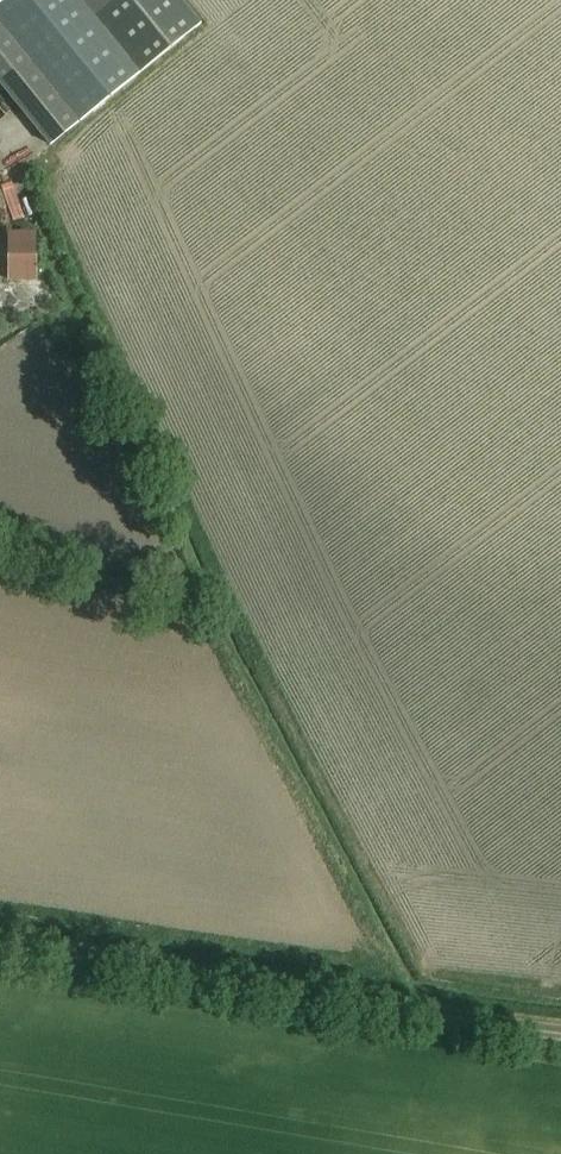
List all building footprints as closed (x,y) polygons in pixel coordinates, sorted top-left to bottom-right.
[(81,121),(138,74),(198,26),(178,0),(6,0),(4,2),(3,0),(0,0),(0,22),(81,121)] [(8,232),(8,281),(36,281),(37,273),(36,231),(8,232)]
